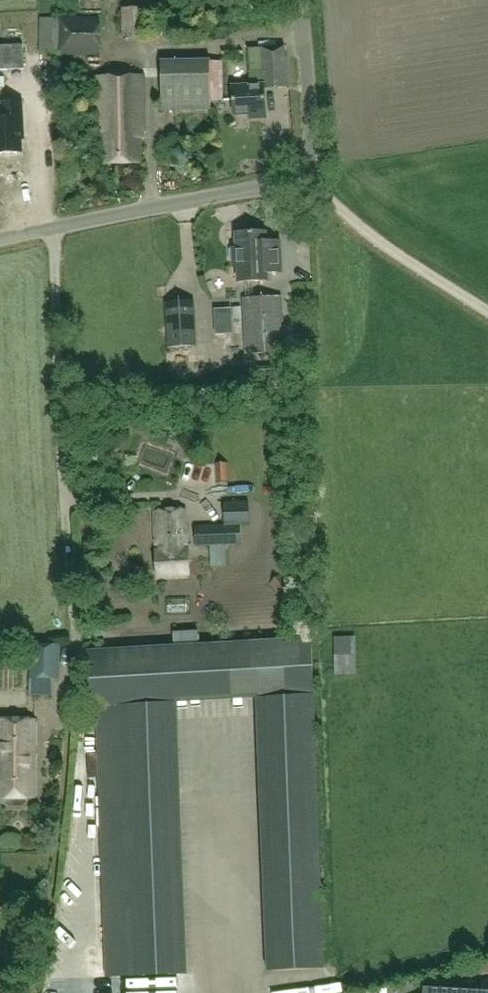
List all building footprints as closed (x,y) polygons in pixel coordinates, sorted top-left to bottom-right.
[(146,35),(146,7),(122,8),(123,35),(146,35)] [(100,55),(100,19),(40,19),(40,55),(100,55)] [(287,60),(287,49),(247,50),(248,88),(232,88),(233,114),(249,114),(249,119),(264,119),(264,90),(289,89),(288,60),(287,60)] [(210,62),(210,60),(160,62),(161,110),(212,109),(211,101),(223,101),(224,61),(210,62)] [(143,133),(143,77),(96,77),(96,132),(100,132),(100,165),(140,164),(139,133),(143,133)] [(0,119),(0,155),(21,154),(20,139),(23,139),(22,103),(8,103),(8,107),(2,107),(2,119),(0,119)] [(237,248),(233,248),(234,268),(237,267),(238,284),(268,282),(268,275),(283,274),(281,240),(264,241),(264,232),(236,233),(237,248)] [(280,297),(242,299),(246,355),(284,352),(280,297)] [(194,302),(165,304),(168,347),(196,346),(194,302)] [(233,334),(232,308),(214,309),(216,335),(233,334)] [(227,464),(214,464),(214,483),(226,483),(227,464)] [(195,527),(196,547),(235,545),(241,545),(241,526),(250,526),(250,505),(224,506),(224,525),(195,527)] [(181,512),(152,514),(156,578),(189,576),(186,529),(182,529),(181,512)] [(281,574),(271,583),(279,592),(289,583),(281,574)] [(348,654),(348,636),(329,636),(329,654),(348,654)] [(311,640),(88,652),(91,708),(96,708),(106,977),(185,975),(176,703),(257,699),(267,972),(323,970),(311,640)] [(31,644),(31,646),(22,646),(23,668),(30,668),(30,680),(29,680),(29,695),(50,695),(51,681),(58,681),(59,644),(31,644)] [(27,798),(32,798),(33,720),(0,719),(0,797),(6,797),(6,804),(11,808),(22,808),(27,804),(27,798)]
